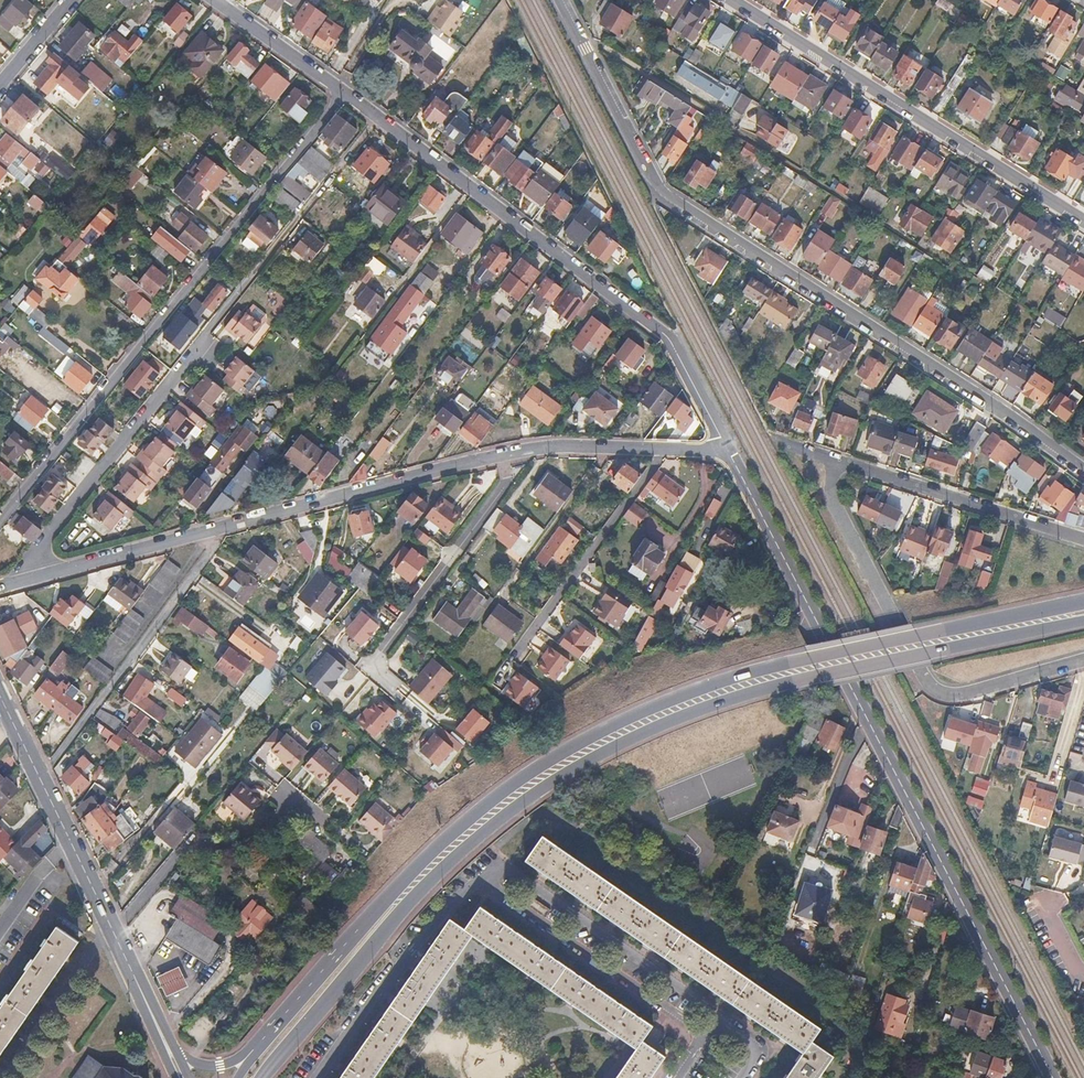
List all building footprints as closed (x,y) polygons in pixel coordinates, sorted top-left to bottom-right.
[(27,0),(15,0),(0,19),(0,23),(9,30),(14,24),(17,26),(34,6),(27,0)] [(448,0),(442,8),(437,15),(433,12),(428,20),(450,36),(462,19),(459,17),(463,11),(448,0)] [(597,12),(604,17),(600,23),(621,36),(632,17),(612,5),(612,3),(611,2),(607,0),(604,0),(597,12)] [(656,4),(673,15),(682,0),(658,0),(656,4)] [(785,6),(797,14),(801,8),(806,0),(789,0),(785,6)] [(817,0),(806,0),(801,8),(809,14),(818,0),(817,0)] [(843,0),(828,0),(826,3),(840,12),(846,2),(843,0)] [(936,2),(948,9),(952,3),(948,0),(937,0),(936,2)] [(997,4),(1015,15),(1024,0),(1000,0),(997,4)] [(1044,0),(1036,0),(1030,10),(1050,22),(1058,9),(1044,0)] [(312,6),(307,2),(293,22),(312,35),(326,14),(316,8),(318,4),(314,2),(312,6)] [(647,7),(638,2),(630,14),(640,20),(647,7)] [(826,3),(825,2),(815,18),(830,28),(840,12),(826,3)] [(192,16),(177,4),(164,20),(178,32),(192,16)] [(702,7),(697,4),(694,9),(699,12),(702,7)] [(438,5),(433,12),(437,15),(442,8),(438,5)] [(690,24),(700,30),(711,13),(702,7),(699,12),(694,9),(688,5),(680,18),(673,28),(683,35),(690,24)] [(847,17),(840,12),(830,28),(829,30),(843,39),(859,14),(852,9),(847,17)] [(1074,19),(1062,12),(1051,31),(1061,37),(1066,29),(1072,32),(1077,24),(1072,21),(1074,19)] [(343,28),(327,18),(312,40),(328,51),(343,28)] [(165,25),(160,21),(152,31),(157,35),(165,25)] [(95,37),(80,23),(60,47),(77,61),(88,48),(87,47),(95,37)] [(735,31),(720,23),(709,42),(723,51),(735,31)] [(883,39),(867,29),(856,46),(861,49),(858,53),(870,60),(881,42),(883,39)] [(522,30),(516,38),(528,61),(534,53),(522,30)] [(184,31),(174,42),(181,47),(190,36),(184,31)] [(402,31),(390,48),(411,64),(426,44),(420,39),(417,43),(402,31)] [(113,61),(116,58),(119,59),(115,64),(120,69),(124,64),(135,50),(115,32),(100,50),(113,61)] [(659,32),(657,36),(665,41),(667,37),(659,32)] [(213,41),(202,33),(186,53),(194,60),(188,67),(201,77),(221,52),(211,44),(213,41)] [(761,45),(742,34),(732,50),(750,62),(761,45)] [(897,52),(881,42),(870,60),(886,70),(897,52)] [(248,49),(240,43),(228,58),(237,64),(235,67),(249,78),(260,64),(245,53),(248,49)] [(432,48),(426,44),(411,64),(412,66),(414,68),(413,69),(431,83),(443,67),(427,55),(432,48)] [(774,52),(765,46),(754,64),(768,73),(777,58),(772,55),(774,52)] [(703,53),(696,48),(693,52),(689,59),(688,61),(695,65),(703,53)] [(684,56),(689,59),(693,52),(689,50),(684,56)] [(534,53),(528,61),(541,86),(547,78),(534,53)] [(47,63),(50,65),(34,84),(49,97),(56,89),(54,87),(70,68),(54,54),(47,63)] [(974,59),(967,54),(937,101),(945,106),(974,59)] [(921,65),(904,55),(892,74),(909,84),(921,65)] [(1032,56),(1028,62),(1053,76),(1056,71),(1032,56)] [(92,62),(81,75),(87,80),(103,93),(114,80),(92,62)] [(808,77),(784,62),(770,85),(794,100),(794,98),(808,77)] [(266,65),(253,82),(277,100),(290,84),(266,65)] [(691,66),(683,78),(718,100),(719,98),(733,107),(742,94),(735,90),(727,85),(725,87),(691,66)] [(943,79),(926,69),(916,85),(932,96),(943,79)] [(1056,71),(1053,76),(1070,86),(1072,87),(1075,82),(1056,71)] [(81,75),(79,74),(74,81),(81,87),(87,80),(81,75)] [(809,74),(808,77),(794,98),(812,109),(827,85),(809,74)] [(730,81),(722,76),(719,80),(727,85),(730,81)] [(666,91),(644,77),(634,93),(643,98),(644,96),(657,104),(658,103),(666,91)] [(211,81),(208,79),(203,84),(207,87),(211,81)] [(1057,102),(1069,109),(1075,108),(1083,114),(1083,95),(1077,90),(1072,87),(1070,86),(1066,93),(1061,95),(1057,102)] [(309,100),(296,88),(281,107),(299,122),(307,112),(303,108),(309,100)] [(993,102),(971,88),(958,109),(981,123),(993,102)] [(852,101),(834,90),(823,106),(842,118),(852,101)] [(443,102),(437,97),(423,116),(431,122),(434,118),(440,122),(437,127),(443,132),(444,131),(456,116),(460,110),(469,99),(459,92),(456,91),(454,91),(452,91),(450,93),(443,102)] [(664,102),(676,110),(669,121),(678,127),(685,116),(691,106),(666,91),(658,103),(662,106),(664,102)] [(751,100),(742,94),(733,107),(742,113),(751,100)] [(44,114),(23,96),(2,122),(18,135),(31,121),(35,125),(44,114)] [(560,103),(555,110),(558,117),(560,116),(568,132),(572,126),(560,103)] [(871,120),(854,109),(842,128),(860,139),(871,120)] [(460,110),(456,116),(465,123),(467,120),(465,118),(467,115),(460,110)] [(357,128),(338,113),(325,132),(321,137),(326,141),(329,138),(334,142),(336,139),(344,146),(357,128)] [(1073,118),(1066,114),(1058,127),(1065,131),(1073,118)] [(465,123),(456,116),(444,131),(459,143),(471,127),(465,123)] [(685,116),(678,127),(673,136),(674,137),(663,154),(671,159),(672,157),(674,154),(678,157),(685,146),(681,143),(687,135),(689,136),(693,129),(686,125),(690,119),(685,116)] [(758,126),(763,129),(759,136),(779,148),(789,131),(764,116),(758,126)] [(492,136),(481,128),(465,148),(481,160),(487,151),(491,152),(512,124),(503,117),(491,132),(493,134),(492,136)] [(177,124),(173,121),(168,126),(173,130),(177,124)] [(895,131),(880,122),(870,138),(880,144),(875,152),(879,155),(877,158),(881,160),(890,145),(888,143),(891,138),(895,131)] [(1005,123),(997,136),(1011,145),(1010,147),(1030,160),(1041,143),(1034,139),(1038,133),(1027,126),(1023,131),(1021,130),(1019,132),(1005,123)] [(709,134),(701,129),(694,139),(702,144),(709,134)] [(0,131),(0,163),(11,149),(18,155),(14,160),(23,168),(32,157),(0,131)] [(485,163),(501,175),(504,172),(507,174),(516,161),(518,159),(512,155),(516,150),(514,148),(517,144),(506,135),(499,145),(485,163)] [(921,148),(903,136),(891,156),(902,163),(914,170),(916,166),(923,155),(918,152),(921,148)] [(267,156),(246,140),(232,158),(253,174),(267,156)] [(762,151),(749,142),(739,157),(753,165),(762,151)] [(313,145),(309,150),(319,158),(316,162),(322,166),(329,158),(313,145)] [(387,161),(370,147),(356,165),(373,179),(387,161)] [(1058,148),(1046,167),(1048,168),(1047,169),(1047,170),(1061,179),(1062,179),(1062,177),(1064,179),(1069,172),(1078,177),(1083,168),(1083,157),(1080,154),(1076,160),(1058,148)] [(156,155),(149,149),(136,165),(141,170),(144,171),(156,155)] [(309,150),(298,162),(322,181),(336,164),(329,158),(322,166),(316,162),(319,158),(309,150)] [(926,150),(923,155),(916,166),(930,175),(940,160),(926,150)] [(507,174),(505,175),(512,180),(510,182),(522,191),(534,175),(528,170),(532,164),(520,155),(518,159),(516,161),(507,174)] [(50,157),(46,166),(60,173),(65,165),(50,157)] [(224,169),(209,157),(193,177),(204,186),(212,192),(220,182),(216,179),(224,169)] [(709,168),(697,161),(685,180),(695,188),(697,185),(699,182),(705,187),(720,164),(713,160),(709,168)] [(545,162),(540,169),(560,184),(565,177),(545,162)] [(970,174),(950,162),(935,186),(959,201),(965,190),(962,187),(970,174)] [(288,173),(281,182),(305,202),(312,194),(294,179),(291,177),(295,171),(300,165),(297,163),(288,173)] [(885,170),(881,168),(876,176),(879,178),(885,170)] [(560,184),(540,169),(524,191),(544,206),(560,184)] [(193,177),(190,174),(177,191),(182,195),(183,194),(196,205),(202,197),(198,194),(204,186),(193,177)] [(996,191),(978,179),(967,197),(985,208),(996,191)] [(818,186),(809,180),(804,188),(813,193),(818,186)] [(407,200),(384,183),(367,205),(389,224),(407,200)] [(423,191),(427,193),(421,200),(435,211),(444,200),(443,199),(446,194),(446,191),(443,189),(441,190),(440,191),(429,183),(423,191)] [(889,199),(869,187),(858,204),(878,216),(889,199)] [(283,189),(277,197),(294,210),(300,202),(283,189)] [(14,218),(22,209),(0,191),(0,206),(14,218)] [(828,195),(823,192),(819,199),(823,202),(828,195)] [(1016,204),(998,192),(986,210),(999,218),(1004,211),(1009,214),(1016,204)] [(756,205),(738,193),(728,208),(746,220),(756,205)] [(572,206),(556,194),(546,208),(562,219),(572,206)] [(841,200),(832,194),(821,211),(830,217),(841,200)] [(34,195),(28,202),(36,209),(34,212),(31,210),(21,223),(28,229),(40,214),(47,206),(34,195)] [(782,216),(763,204),(753,220),(772,232),(782,216)] [(932,218),(912,205),(901,224),(911,230),(912,228),(922,235),(932,218)] [(574,207),(572,206),(562,219),(564,221),(574,207)] [(617,215),(613,206),(601,221),(606,224),(609,219),(613,221),(617,215)] [(117,216),(106,207),(85,231),(83,229),(77,235),(83,240),(92,247),(117,216)] [(601,221),(585,208),(566,232),(583,245),(601,221)] [(1037,224),(1016,210),(1005,226),(1027,240),(1037,224)] [(184,233),(180,238),(196,251),(208,236),(192,224),(190,226),(187,224),(190,221),(180,213),(172,223),(184,233)] [(482,231),(458,213),(443,233),(468,252),(477,241),(475,240),(482,231)] [(261,214),(251,227),(253,229),(248,236),(260,246),(266,239),(269,241),(279,228),(261,214)] [(796,218),(789,214),(773,238),(790,249),(802,230),(793,224),(796,218)] [(947,220),(944,219),(931,239),(951,252),(964,231),(947,220)] [(1040,219),(1037,224),(1027,240),(1047,253),(1055,241),(1060,232),(1040,219)] [(753,220),(751,223),(770,235),(772,232),(753,220)] [(878,224),(876,227),(886,233),(888,230),(878,224)] [(417,231),(409,225),(393,246),(415,262),(428,244),(420,238),(418,239),(414,236),(417,231)] [(25,231),(19,226),(12,234),(18,239),(25,231)] [(161,226),(153,236),(181,259),(189,249),(161,226)] [(835,240),(816,228),(801,252),(802,253),(803,256),(809,260),(812,259),(819,264),(835,240)] [(629,250),(604,230),(589,249),(606,262),(612,254),(620,261),(629,250)] [(325,244),(308,231),(291,253),(303,262),(306,258),(311,262),(325,244)] [(77,235),(72,241),(58,259),(63,264),(83,240),(77,235)] [(897,239),(892,235),(884,247),(893,252),(901,238),(897,239)] [(260,246),(248,236),(243,242),(255,252),(260,246)] [(1055,241),(1047,253),(1042,260),(1062,273),(1074,255),(1075,254),(1055,241)] [(151,254),(159,260),(140,283),(154,294),(168,277),(161,271),(163,269),(160,266),(169,254),(158,245),(151,254)] [(482,262),(487,265),(478,277),(478,281),(484,286),(489,284),(495,289),(503,278),(498,275),(511,258),(494,245),(482,262)] [(728,263),(707,249),(695,268),(702,272),(699,276),(714,285),(728,263)] [(850,264),(829,251),(818,267),(839,281),(850,264)] [(932,258),(925,253),(912,273),(919,277),(932,258)] [(377,257),(374,254),(365,266),(366,267),(369,269),(377,257)] [(1074,255),(1062,273),(1060,277),(1081,290),(1083,285),(1083,265),(1079,261),(1081,259),(1074,255)] [(905,267),(889,257),(879,273),(895,283),(905,267)] [(540,271),(523,258),(511,274),(501,287),(519,300),(528,287),(540,271)] [(46,264),(37,276),(61,296),(66,291),(67,291),(73,285),(72,284),(77,277),(65,268),(66,266),(63,264),(58,259),(50,268),(46,264)] [(369,269),(366,267),(359,277),(366,282),(374,273),(369,269)] [(872,279),(853,267),(843,284),(861,296),(872,279)] [(115,279),(128,290),(120,300),(141,317),(151,305),(148,302),(152,296),(122,271),(115,279)] [(433,280),(422,271),(412,283),(424,292),(424,291),(433,280)] [(565,284),(550,272),(536,291),(543,295),(534,307),(543,313),(565,284)] [(763,307),(772,291),(752,278),(746,287),(752,291),(750,295),(755,298),(753,301),(763,307)] [(231,287),(221,280),(204,302),(208,305),(213,310),(231,287)] [(21,281),(7,298),(19,306),(47,329),(53,321),(36,307),(43,298),(21,281)] [(424,292),(412,283),(370,339),(390,354),(407,331),(399,325),(424,292)] [(384,299),(367,286),(354,303),(371,316),(384,299)] [(912,286),(909,291),(926,302),(931,295),(921,288),(919,291),(912,286)] [(519,300),(501,287),(499,290),(517,302),(519,300)] [(783,296),(773,290),(772,291),(763,307),(760,311),(786,327),(798,308),(786,301),(781,298),(783,296)] [(909,291),(908,290),(895,310),(904,316),(902,320),(911,325),(926,302),(909,291)] [(560,298),(556,303),(559,305),(555,309),(570,320),(583,302),(569,291),(562,300),(560,298)] [(599,297),(594,293),(578,313),(584,318),(599,297)] [(204,302),(198,296),(190,306),(201,314),(208,305),(204,302)] [(937,300),(931,297),(913,325),(929,336),(943,315),(932,308),(937,300)] [(248,313),(243,309),(228,328),(234,332),(236,330),(243,336),(251,341),(265,323),(264,323),(268,317),(267,314),(255,304),(250,312),(249,311),(248,313)] [(1059,328),(1065,318),(1049,307),(1042,317),(1059,328)] [(895,310),(893,314),(902,320),(904,316),(895,310)] [(362,328),(369,320),(361,313),(354,320),(362,328)] [(612,330),(594,316),(579,338),(587,344),(589,340),(599,347),(612,330)] [(956,323),(947,318),(934,339),(944,345),(946,342),(952,346),(965,326),(957,321),(956,323)] [(725,321),(720,329),(733,354),(738,347),(725,321)] [(752,324),(747,321),(742,329),(747,332),(752,324)] [(1034,326),(1029,334),(1051,346),(1057,336),(1034,326)] [(824,330),(818,327),(810,342),(826,350),(835,333),(825,328),(824,330)] [(992,342),(970,328),(956,348),(978,363),(992,342)] [(236,330),(234,332),(241,338),(243,336),(236,330)] [(1014,338),(1007,333),(1003,339),(1010,344),(1014,338)] [(846,343),(834,336),(823,358),(839,366),(843,359),(846,360),(851,350),(844,346),(846,343)] [(0,356),(2,357),(10,347),(15,351),(18,346),(8,337),(3,343),(0,340),(0,357),(0,356)] [(630,337),(617,354),(618,355),(636,370),(646,358),(641,354),(645,349),(630,337)] [(69,357),(74,351),(58,338),(53,344),(69,357)] [(1002,349),(992,342),(978,363),(975,368),(982,373),(985,369),(999,379),(1000,378),(1010,363),(998,355),(1002,349)] [(805,351),(796,346),(786,361),(795,367),(805,351)] [(166,351),(161,357),(171,364),(175,358),(166,351)] [(614,352),(606,363),(610,366),(618,355),(617,354),(614,352)] [(456,360),(450,355),(438,372),(445,378),(453,384),(469,362),(460,355),(456,360)] [(242,393),(246,388),(249,389),(252,389),(261,377),(260,375),(254,370),(255,369),(237,356),(225,371),(228,373),(223,379),(242,393)] [(868,357),(858,373),(865,378),(863,381),(872,388),(883,371),(874,365),(876,362),(868,357)] [(125,385),(140,396),(160,372),(145,360),(125,385)] [(1022,391),(1034,373),(1022,365),(1021,367),(1011,361),(1010,363),(1000,378),(1022,391)] [(876,362),(874,365),(883,371),(885,368),(876,362)] [(92,375),(76,363),(64,379),(80,391),(92,375)] [(610,366),(606,363),(602,369),(605,372),(610,366)] [(1054,384),(1034,372),(1034,373),(1022,391),(1038,402),(1039,400),(1043,394),(1046,397),(1054,384)] [(195,391),(192,389),(186,396),(211,416),(217,409),(213,405),(219,397),(225,389),(207,375),(201,383),(195,391)] [(896,375),(885,392),(903,403),(899,411),(905,414),(920,390),(896,375)] [(201,383),(198,381),(192,389),(195,391),(201,383)] [(674,396),(656,382),(641,399),(660,414),(674,396)] [(799,392),(780,382),(770,401),(789,412),(799,392)] [(345,389),(340,386),(329,399),(335,403),(345,389)] [(532,388),(519,406),(532,416),(546,427),(559,409),(532,388)] [(874,397),(862,390),(857,398),(870,404),(874,397)] [(938,396),(928,390),(915,411),(944,429),(955,412),(935,400),(938,396)] [(1074,390),(1067,399),(1076,406),(1082,396),(1074,390)] [(570,391),(566,396),(573,401),(577,396),(570,391)] [(605,425),(618,408),(596,391),(583,408),(594,416),(605,425)] [(460,392),(454,400),(451,397),(436,417),(445,423),(441,427),(447,431),(452,435),(470,412),(468,410),(475,401),(463,392),(460,392)] [(1067,399),(1060,394),(1048,411),(1056,417),(1058,414),(1065,420),(1076,406),(1067,399)] [(23,403),(25,405),(13,420),(29,433),(48,410),(29,395),(23,403)] [(938,396),(935,400),(955,412),(957,409),(938,396)] [(224,401),(219,397),(213,405),(217,409),(224,401)] [(676,398),(667,409),(677,417),(687,425),(695,415),(690,411),(690,410),(676,398)] [(179,410),(172,418),(166,425),(185,440),(191,432),(197,424),(202,428),(207,421),(182,401),(176,408),(179,410)] [(179,410),(176,408),(170,416),(172,418),(179,410)] [(858,417),(835,409),(828,430),(839,433),(840,430),(853,434),(858,417)] [(638,414),(633,410),(624,421),(629,425),(638,414)] [(814,418),(799,412),(794,425),(809,431),(814,418)] [(493,427),(474,414),(460,432),(470,439),(479,445),(493,427)] [(79,442),(93,453),(103,440),(105,441),(115,428),(101,417),(91,430),(90,429),(79,442)] [(275,423),(268,418),(259,429),(266,435),(275,423)] [(987,427),(977,420),(963,447),(972,453),(977,444),(985,431),(987,427)] [(212,462),(186,495),(181,502),(187,507),(193,512),(198,505),(199,505),(212,487),(210,485),(223,470),(222,470),(242,444),(247,447),(257,434),(242,421),(211,460),(212,462)] [(899,430),(875,423),(868,444),(882,449),(881,452),(891,455),(893,450),(898,433),(899,430)] [(202,428),(197,424),(191,432),(196,435),(202,428)] [(985,431),(977,444),(983,448),(982,450),(998,462),(1000,460),(1007,464),(1017,450),(994,434),(992,436),(985,431)] [(4,445),(6,446),(3,451),(14,460),(19,452),(22,454),(29,445),(14,433),(4,445)] [(917,438),(898,433),(893,450),(911,456),(917,438)] [(146,451),(143,450),(138,457),(163,477),(168,470),(164,466),(170,458),(176,450),(158,435),(152,443),(146,451)] [(325,453),(302,435),(286,455),(298,464),(310,473),(325,453)] [(389,445),(381,440),(369,457),(375,461),(378,457),(379,458),(389,445)] [(152,443),(150,441),(143,450),(146,451),(152,443)] [(963,449),(961,453),(969,458),(971,454),(963,449)] [(233,478),(204,515),(217,511),(230,508),(249,484),(254,488),(264,475),(259,471),(267,460),(254,450),(247,460),(235,475),(233,478)] [(1020,453),(1017,450),(1007,464),(1010,467),(1014,461),(1020,453)] [(327,451),(325,453),(310,473),(309,475),(315,480),(321,484),(339,459),(327,451)] [(958,460),(930,452),(926,465),(954,473),(958,460)] [(1014,461),(1010,467),(1007,471),(1019,480),(1015,486),(1026,494),(1044,469),(1023,454),(1017,463),(1014,461)] [(175,462),(170,458),(164,466),(168,470),(175,462)] [(9,481),(15,474),(0,462),(0,473),(9,481)] [(129,471),(123,479),(116,488),(135,502),(141,494),(147,486),(152,490),(158,482),(133,462),(127,469),(129,471)] [(368,467),(364,464),(350,482),(368,477),(368,467)] [(632,470),(624,464),(612,480),(629,492),(641,476),(632,470)] [(129,471),(127,469),(120,477),(123,479),(129,471)] [(644,497),(650,489),(673,506),(685,489),(658,469),(640,493),(644,497)] [(68,483),(55,473),(45,485),(46,486),(36,499),(49,510),(59,497),(58,496),(68,483)] [(560,482),(549,474),(534,493),(557,510),(572,491),(560,482)] [(1051,489),(1047,486),(1042,497),(1061,505),(1059,510),(1043,505),(1042,508),(1031,505),(1029,511),(1065,523),(1070,513),(1077,501),(1078,498),(1056,481),(1051,489)] [(152,490),(147,486),(141,494),(146,498),(152,490)] [(107,499),(100,507),(94,515),(113,530),(119,522),(126,514),(130,517),(135,510),(110,490),(105,497),(107,499)] [(422,497),(415,492),(400,511),(414,521),(428,502),(422,497)] [(447,500),(441,495),(425,516),(448,532),(455,523),(462,513),(446,502),(447,500)] [(875,499),(866,495),(857,512),(876,521),(884,504),(875,499)] [(107,499),(105,497),(98,505),(100,507),(107,499)] [(713,517),(722,501),(714,497),(706,513),(713,517)] [(645,513),(632,504),(622,517),(635,527),(645,513)] [(892,507),(884,504),(876,521),(891,529),(900,511),(892,507)] [(368,512),(349,516),(354,538),(373,533),(371,523),(368,512)] [(1079,517),(1070,513),(1065,523),(1076,527),(1079,517)] [(15,525),(14,528),(31,541),(40,529),(22,516),(20,518),(15,514),(10,522),(15,525)] [(130,517),(126,514),(119,522),(124,525),(130,517)] [(500,534),(498,537),(524,556),(544,529),(528,517),(525,521),(522,526),(506,514),(494,529),(500,534)] [(562,527),(561,526),(536,560),(544,566),(552,556),(561,563),(579,539),(569,531),(572,527),(579,532),(584,525),(570,516),(566,521),(562,527)] [(741,537),(719,525),(709,545),(731,556),(741,537)] [(932,536),(924,533),(925,530),(918,527),(916,530),(913,528),(909,526),(900,548),(923,558),(926,549),(932,536)] [(936,526),(932,536),(926,549),(937,554),(938,549),(944,552),(952,533),(944,529),(936,526)] [(417,527),(412,533),(424,542),(429,536),(417,527)] [(978,531),(972,529),(964,552),(990,561),(994,549),(980,544),(984,533),(978,531)] [(313,531),(299,532),(313,554),(318,540),(313,531)] [(658,543),(647,536),(633,560),(654,572),(666,551),(657,545),(658,543)] [(404,545),(390,562),(397,567),(395,569),(411,581),(420,570),(428,559),(421,554),(420,555),(417,553),(418,551),(412,547),(410,549),(404,545)] [(246,554),(241,561),(265,579),(276,565),(270,560),(269,561),(252,547),(246,554)] [(687,552),(685,554),(698,561),(700,559),(687,552)] [(698,561),(685,554),(659,601),(658,600),(650,614),(632,648),(640,653),(657,623),(654,621),(664,604),(671,608),(679,593),(680,594),(698,561)] [(181,567),(168,557),(150,580),(164,591),(181,567)] [(333,560),(329,566),(340,574),(341,574),(345,569),(333,560)] [(953,564),(945,562),(936,589),(945,588),(949,577),(953,564)] [(222,581),(217,587),(240,605),(257,585),(239,571),(233,579),(226,575),(222,581)] [(991,574),(984,571),(978,588),(986,590),(991,574)] [(662,582),(660,581),(654,592),(656,593),(654,597),(658,599),(671,576),(666,573),(662,582)] [(136,584),(125,576),(120,583),(131,591),(136,584)] [(339,594),(330,586),(318,577),(301,598),(321,615),(339,594)] [(274,578),(270,583),(282,592),(286,587),(274,578)] [(117,580),(108,592),(130,608),(132,605),(143,590),(136,584),(131,591),(120,583),(117,580)] [(603,596),(606,598),(595,613),(615,628),(633,602),(610,586),(607,591),(603,596)] [(445,602),(432,618),(456,635),(468,619),(465,617),(481,595),(471,588),(455,609),(445,602)] [(62,608),(60,607),(52,617),(66,629),(83,606),(77,601),(71,597),(62,608)] [(60,607),(56,604),(49,614),(52,617),(60,607)] [(510,613),(498,604),(483,625),(508,643),(523,623),(510,613)] [(685,616),(692,620),(688,626),(701,633),(704,627),(715,633),(727,611),(715,605),(713,609),(705,605),(702,609),(692,604),(685,616)] [(132,605),(130,608),(115,629),(128,639),(145,616),(139,611),(132,605)] [(178,624),(180,622),(200,637),(201,634),(217,647),(223,640),(181,608),(177,614),(172,619),(178,624)] [(378,624),(362,610),(345,631),(361,644),(367,637),(368,638),(370,635),(373,632),(372,631),(378,624)] [(32,613),(24,617),(32,633),(40,629),(32,613)] [(275,658),(266,652),(269,647),(257,638),(241,625),(228,641),(233,645),(245,654),(262,668),(266,671),(275,658)] [(570,634),(568,633),(559,645),(579,660),(595,638),(577,625),(570,634)] [(0,640),(0,647),(6,659),(8,659),(9,662),(13,657),(19,662),(27,650),(26,649),(27,648),(19,631),(9,636),(7,631),(0,634),(0,636),(2,639),(0,640)] [(309,647),(299,639),(291,649),(301,656),(309,647)] [(226,643),(223,640),(217,647),(221,650),(226,643)] [(245,654),(233,645),(216,668),(235,683),(248,666),(241,660),(245,654)] [(569,662),(553,649),(546,658),(538,669),(555,682),(569,662)] [(14,669),(16,670),(13,674),(27,685),(51,653),(46,650),(33,667),(26,662),(33,654),(27,650),(19,662),(14,669)] [(67,653),(64,650),(51,667),(58,672),(69,659),(65,656),(67,653)] [(346,668),(328,652),(306,678),(327,696),(338,683),(336,681),(341,674),(346,668)] [(165,664),(167,666),(163,672),(178,684),(183,677),(190,668),(191,667),(173,653),(169,659),(165,664)] [(13,657),(9,662),(6,666),(12,671),(14,669),(19,662),(13,657)] [(92,657),(84,668),(103,684),(105,682),(112,672),(92,657)] [(433,658),(415,680),(417,682),(414,685),(411,689),(428,703),(453,674),(433,658)] [(190,682),(197,673),(190,668),(183,677),(190,682)] [(266,671),(262,668),(239,695),(238,697),(255,711),(280,682),(266,671)] [(58,687),(48,679),(36,695),(54,708),(71,685),(77,676),(72,672),(66,680),(70,683),(68,685),(62,681),(58,687)] [(506,685),(509,687),(503,695),(522,709),(537,689),(515,673),(510,679),(506,685)] [(152,686),(139,675),(131,686),(123,696),(156,720),(160,715),(141,701),(152,686)] [(76,689),(71,685),(54,708),(71,721),(83,706),(70,697),(76,689)] [(1060,685),(1058,694),(1040,688),(1036,701),(1038,702),(1035,709),(1052,714),(1057,716),(1060,706),(1066,708),(1072,689),(1060,685)] [(366,717),(364,715),(358,722),(376,739),(381,733),(383,734),(399,715),(382,701),(380,704),(378,707),(376,705),(366,717)] [(129,714),(135,719),(128,728),(141,738),(144,735),(141,733),(151,719),(134,707),(132,711),(129,714)] [(489,722),(473,708),(464,718),(456,728),(455,729),(471,742),(472,741),(489,722)] [(839,738),(845,727),(814,711),(811,712),(789,755),(802,761),(813,740),(834,750),(840,738),(839,738)] [(1002,720),(980,713),(976,726),(998,733),(1002,720)] [(122,721),(114,715),(106,725),(114,731),(120,723),(122,721)] [(201,718),(182,740),(173,752),(192,768),(220,734),(201,718)] [(998,733),(976,726),(967,751),(973,753),(968,769),(979,773),(986,753),(993,733),(997,734),(998,733)] [(116,736),(125,743),(142,755),(154,764),(159,768),(165,761),(166,760),(122,728),(119,732),(116,736)] [(103,733),(111,739),(107,744),(118,752),(125,743),(116,736),(107,729),(103,733)] [(265,741),(274,748),(272,750),(281,757),(286,761),(285,763),(292,769),(307,751),(286,733),(284,736),(276,729),(265,741)] [(453,748),(434,733),(427,742),(419,751),(437,767),(453,748)] [(1015,738),(1005,735),(999,753),(1021,760),(1026,742),(1015,738)] [(182,740),(177,736),(165,751),(170,754),(173,752),(182,740)] [(339,764),(320,748),(305,766),(323,782),(339,764)] [(71,765),(70,764),(61,776),(79,790),(88,778),(79,771),(85,763),(77,758),(71,765)] [(367,788),(344,768),(329,786),(352,806),(367,788)] [(966,775),(960,773),(955,787),(963,802),(968,800),(962,788),(966,775)] [(4,780),(0,784),(0,808),(2,810),(14,797),(12,795),(17,790),(6,778),(4,780)] [(982,782),(976,780),(972,790),(986,794),(990,781),(983,779),(982,782)] [(1044,788),(1044,790),(1039,788),(1034,787),(1035,781),(1027,779),(1020,802),(1031,805),(1028,816),(1048,822),(1057,791),(1044,788)] [(1068,781),(1062,802),(1083,808),(1083,786),(1082,785),(1068,781)] [(240,783),(224,802),(245,820),(261,801),(240,783)] [(101,806),(93,796),(76,809),(84,819),(101,806)] [(375,803),(359,821),(377,836),(377,837),(381,840),(392,827),(388,824),(393,818),(375,803)] [(836,806),(828,827),(850,836),(847,843),(859,848),(860,846),(872,809),(861,805),(858,815),(836,806)] [(903,814),(899,805),(892,825),(899,828),(903,814)] [(106,813),(101,806),(84,819),(91,829),(113,814),(110,810),(106,813)] [(195,825),(173,807),(153,831),(164,840),(167,837),(177,846),(192,828),(195,825)] [(117,819),(113,814),(91,829),(108,852),(138,829),(126,812),(117,819)] [(799,822),(775,812),(767,833),(791,843),(799,822)] [(46,829),(38,822),(7,854),(15,861),(28,848),(46,829)] [(886,832),(868,826),(861,846),(879,853),(886,832)] [(298,839),(299,840),(305,844),(306,846),(315,854),(316,855),(323,861),(334,850),(309,827),(298,839)] [(393,829),(392,827),(381,840),(382,841),(393,829)] [(22,828),(17,833),(22,838),(27,833),(22,828)] [(298,838),(292,833),(274,853),(280,857),(298,838)] [(1052,836),(1047,855),(1082,866),(1083,858),(1083,845),(1052,836)] [(819,1075),(832,1056),(811,1042),(820,1029),(539,837),(522,862),(803,1054),(786,1077),(817,1077),(819,1075)] [(305,844),(299,840),(282,859),(287,864),(305,844)] [(315,854),(306,846),(290,863),(299,871),(315,854)] [(32,852),(28,848),(15,861),(11,865),(18,871),(24,864),(22,862),(25,859),(27,861),(32,856),(30,854),(32,852)] [(922,851),(916,869),(909,890),(906,902),(916,906),(923,884),(924,885),(926,879),(932,881),(935,874),(922,851)] [(22,862),(24,864),(18,871),(19,872),(23,876),(24,877),(41,860),(32,852),(30,854),(32,856),(27,861),(25,859),(22,862)] [(323,861),(316,855),(299,875),(306,880),(323,861)] [(324,862),(316,872),(332,884),(340,874),(324,862)] [(916,869),(899,862),(891,884),(909,890),(916,869)] [(340,889),(353,873),(346,867),(333,883),(340,889)] [(833,891),(802,881),(791,914),(821,924),(833,891)] [(180,896),(168,915),(176,920),(211,941),(222,923),(219,921),(180,896)] [(324,913),(309,899),(294,916),(309,930),(324,913)] [(271,919),(251,900),(233,921),(239,926),(233,934),(242,941),(248,934),(254,939),(271,919)] [(340,1077),(375,1077),(473,937),(635,1049),(615,1077),(650,1077),(669,1050),(646,1034),(651,1026),(480,907),(464,929),(449,918),(340,1077)] [(949,922),(940,919),(935,933),(938,934),(935,944),(941,946),(949,922)] [(176,920),(164,939),(209,967),(220,947),(211,941),(176,920)] [(56,928),(0,1009),(0,1055),(78,943),(56,928)] [(285,966),(277,959),(262,976),(270,983),(285,966)] [(179,966),(157,977),(167,996),(188,986),(179,966)] [(901,1022),(907,1007),(903,1005),(904,1001),(888,996),(876,1028),(892,1033),(897,1021),(901,1022)] [(994,1015),(956,1003),(950,1023),(987,1035),(994,1015)] [(977,1052),(969,1073),(984,1077),(1000,1077),(1006,1062),(977,1052)] [(89,1056),(73,1077),(143,1077),(139,1075),(135,1077),(131,1074),(129,1069),(104,1067),(89,1056)]
